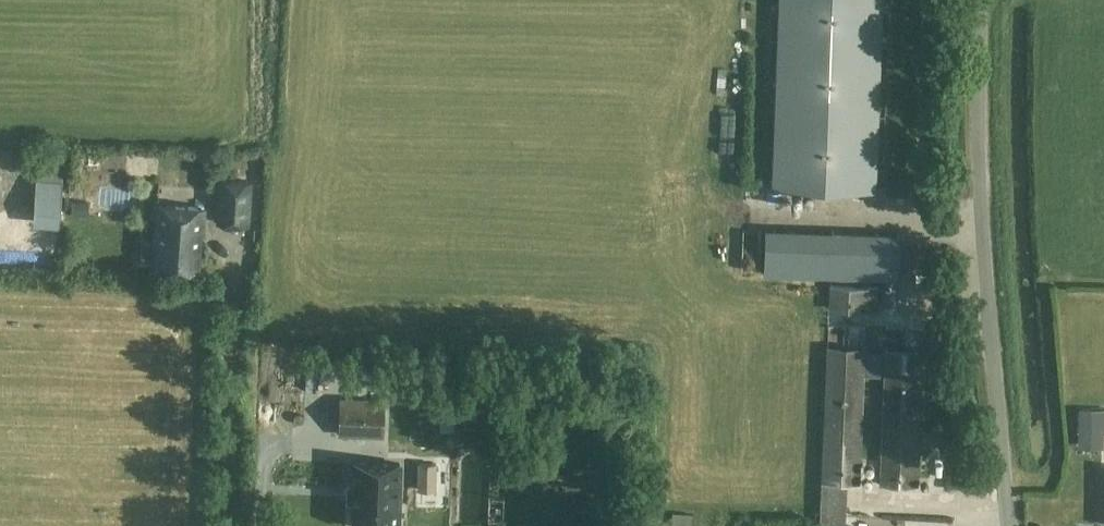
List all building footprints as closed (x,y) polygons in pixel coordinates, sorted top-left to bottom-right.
[(788,187),(859,189),(866,0),(795,0),(788,187)] [(34,197),(62,198),(63,181),(36,179),(34,197)] [(220,201),(249,203),(250,182),(221,180),(220,201)] [(138,208),(139,187),(105,186),(104,207),(138,208)] [(157,239),(156,266),(198,269),(200,234),(203,234),(205,208),(157,205),(154,239),(157,239)] [(743,248),(742,274),(761,274),(762,228),(739,228),(739,248),(743,248)] [(831,277),(897,279),(899,234),(832,231),(831,277)] [(887,328),(865,326),(866,311),(876,312),(877,288),(830,286),(822,482),(859,484),(863,377),(885,378),(880,485),(917,486),(923,329),(887,328)] [(382,437),(383,401),(340,399),(340,435),(382,437)] [(1078,434),(1103,434),(1103,410),(1078,410),(1078,434)] [(410,424),(410,437),(427,437),(427,424),(410,424)] [(399,463),(356,463),(355,484),(353,484),(353,504),(355,504),(355,525),(396,525),(396,505),(399,505),(399,463)] [(847,485),(822,484),(821,525),(845,525),(847,485)] [(435,508),(430,495),(416,500),(421,514),(435,508)]
